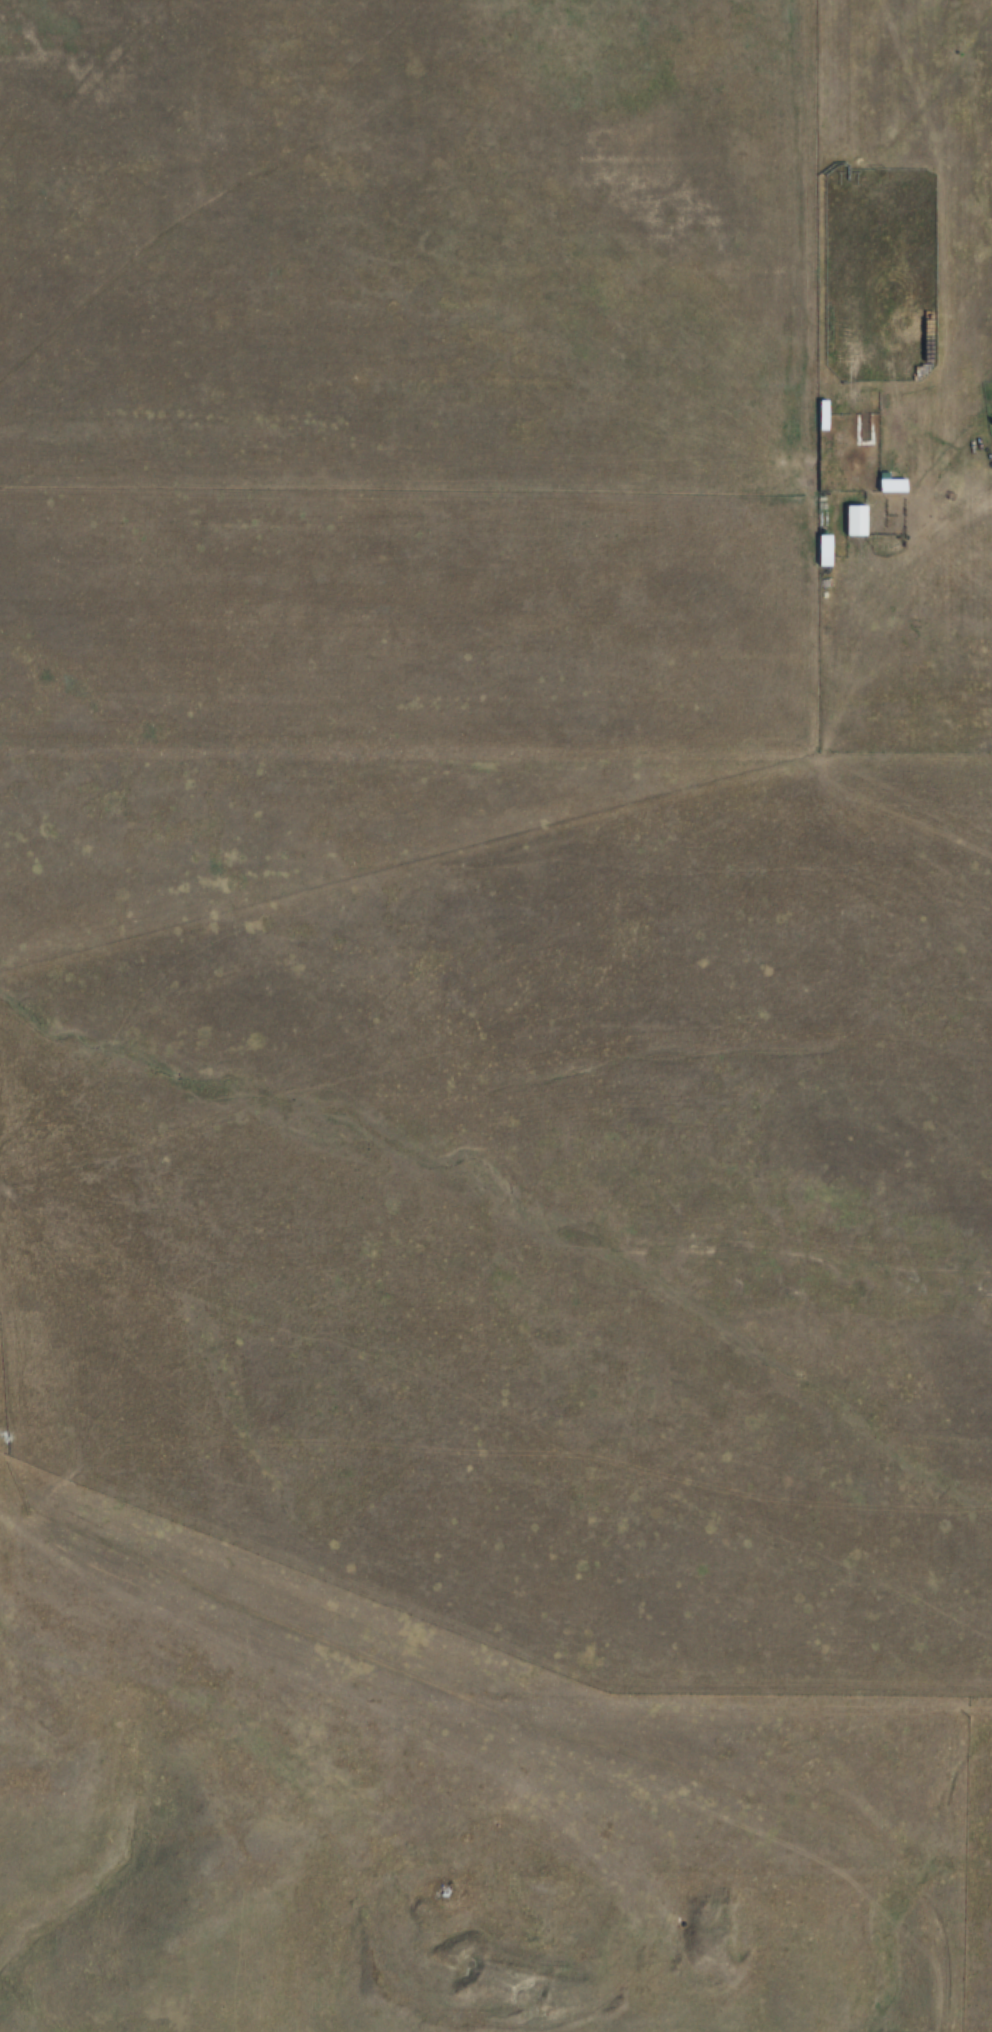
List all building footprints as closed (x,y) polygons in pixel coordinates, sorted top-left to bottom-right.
[(831,401),(821,401),(821,431),(831,431),(831,401)] [(883,492),(908,492),(908,480),(883,480),(883,492)] [(848,536),(869,536),(869,506),(848,506),(848,536)] [(820,535),(820,568),(834,568),(834,535),(820,535)]
